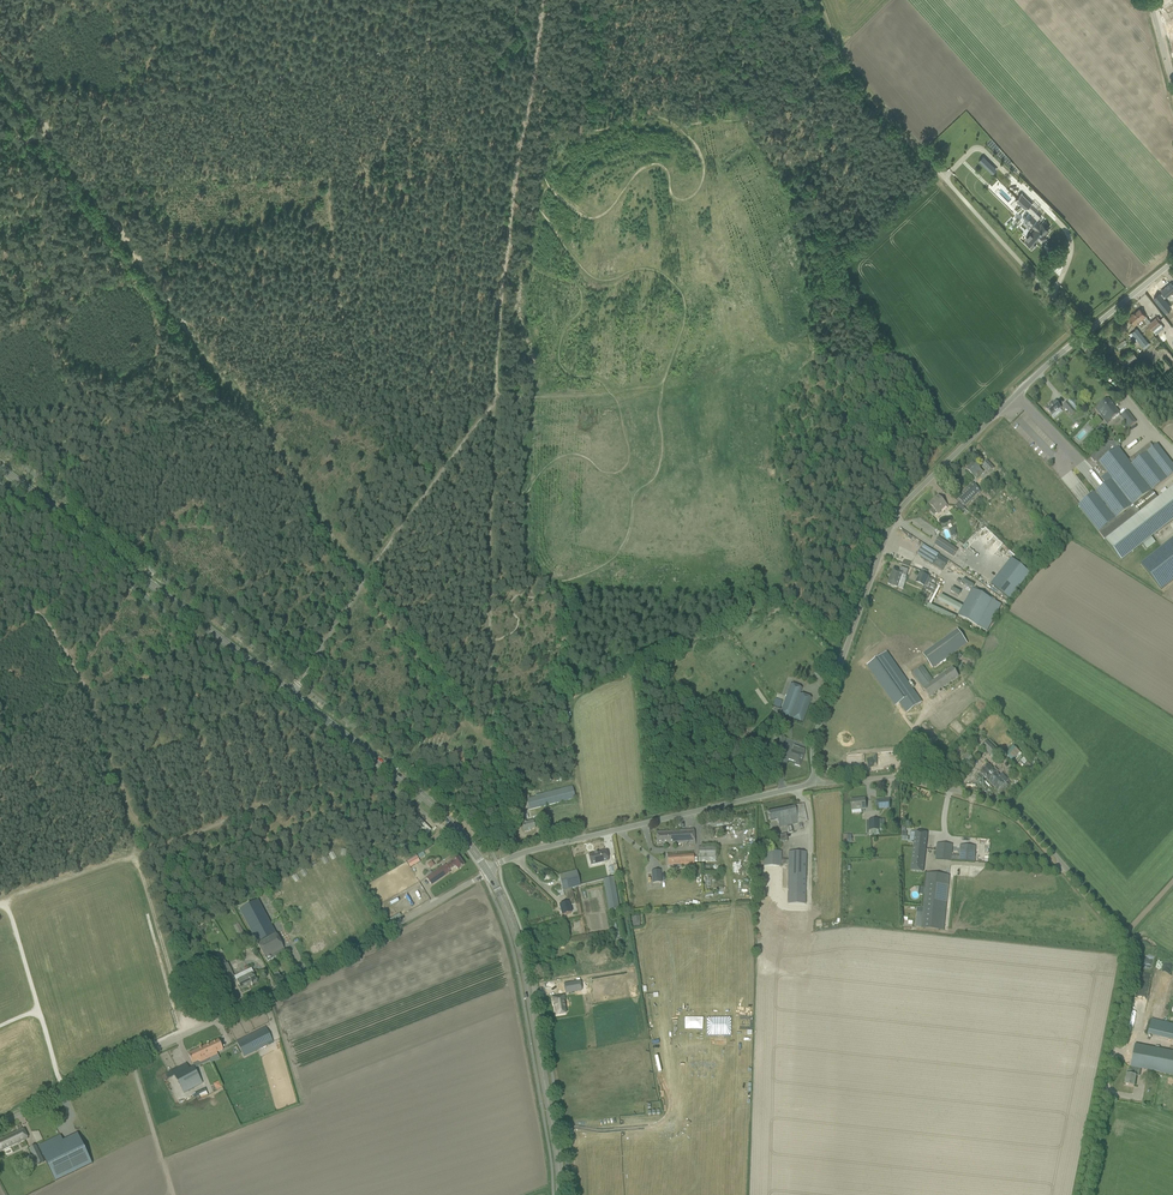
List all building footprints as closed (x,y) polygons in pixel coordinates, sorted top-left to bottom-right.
[(983,156),(978,160),(990,172),(995,167),(983,156)] [(969,189),(981,177),(977,173),(965,184),(969,189)] [(1022,192),(1015,199),(1032,216),(1030,217),(1028,219),(1029,219),(1026,221),(1035,230),(1031,234),(1031,233),(1026,237),(1027,238),(1026,239),(1028,241),(1027,242),(1031,245),(1031,244),(1033,245),(1039,238),(1042,241),(1046,236),(1045,234),(1044,234),(1047,230),(1041,224),(1041,223),(1038,221),(1041,217),(1036,212),(1030,206),(1033,203),(1032,203),(1022,192)] [(1153,299),(1163,311),(1169,306),(1164,299),(1166,297),(1172,292),(1172,286),(1171,283),(1161,291),(1164,294),(1161,296),(1160,294),(1153,299)] [(1142,319),(1145,323),(1147,325),(1152,331),(1155,335),(1164,328),(1161,324),(1158,321),(1161,319),(1158,316),(1151,322),(1140,309),(1135,312),(1142,320),(1142,319)] [(1128,318),(1134,326),(1137,323),(1140,327),(1145,323),(1142,319),(1142,320),(1135,312),(1128,318)] [(1149,343),(1137,328),(1131,333),(1128,335),(1134,343),(1138,340),(1145,349),(1149,346),(1147,344),(1149,343)] [(1133,353),(1124,360),(1127,364),(1137,357),(1133,353)] [(1108,400),(1096,409),(1107,424),(1119,414),(1108,400)] [(1045,408),(1051,416),(1061,408),(1055,401),(1052,404),(1051,403),(1045,408)] [(1063,406),(1071,415),(1076,412),(1067,402),(1063,406)] [(1136,422),(1127,411),(1120,417),(1129,428),(1136,422)] [(1090,436),(1094,440),(1102,432),(1104,429),(1101,426),(1098,428),(1090,436)] [(1105,485),(1095,493),(1080,505),(1079,506),(1078,507),(1098,533),(1105,541),(1120,561),(1121,561),(1141,546),(1142,545),(1146,550),(1155,543),(1151,538),(1155,535),(1172,521),(1172,486),(1157,498),(1152,492),(1172,475),(1172,465),(1157,445),(1137,461),(1133,456),(1128,460),(1120,450),(1120,446),(1118,446),(1119,443),(1115,442),(1114,441),(1112,442),(1107,441),(1107,444),(1101,443),(1101,447),(1090,456),(1090,458),(1094,462),(1097,462),(1096,466),(1097,466),(1097,467),(1102,473),(1107,473),(1100,479),(1105,485)] [(988,461),(982,466),(988,474),(994,468),(988,461)] [(983,473),(979,469),(974,463),(967,469),(973,475),(972,475),(976,479),(983,473)] [(965,506),(980,491),(972,483),(958,498),(965,506)] [(930,511),(934,515),(934,516),(937,513),(938,513),(947,505),(938,496),(929,504),(933,508),(930,511)] [(962,512),(965,508),(958,503),(955,506),(962,512)] [(961,553),(958,551),(939,538),(934,544),(957,559),(961,553)] [(1140,564),(1161,590),(1172,581),(1172,539),(1140,564)] [(923,545),(917,555),(933,565),(936,558),(946,564),(948,561),(939,555),(923,545)] [(998,574),(990,585),(1009,600),(1017,589),(1030,573),(1011,559),(998,574)] [(888,584),(891,585),(891,586),(893,587),(895,586),(897,587),(902,575),(906,576),(908,570),(901,567),(899,572),(893,569),(888,584)] [(929,578),(929,577),(920,573),(916,582),(925,586),(929,578)] [(954,574),(952,579),(973,588),(975,585),(969,582),(970,578),(959,573),(958,576),(954,574)] [(925,586),(924,588),(934,594),(937,587),(935,586),(937,582),(929,578),(925,586)] [(1001,604),(972,589),(958,616),(987,631),(1001,604)] [(968,644),(957,629),(922,654),(932,668),(968,644)] [(887,653),(867,667),(895,707),(900,704),(906,714),(922,703),(887,653)] [(912,673),(926,692),(929,697),(959,676),(953,668),(933,681),(923,666),(912,673)] [(802,688),(790,684),(779,715),(802,723),(811,698),(800,694),(802,688)] [(981,746),(993,758),(999,752),(987,740),(981,746)] [(1011,745),(1004,754),(1012,761),(1020,752),(1011,745)] [(793,746),(790,754),(788,760),(795,762),(794,765),(800,767),(804,755),(804,750),(793,746)] [(455,764),(460,762),(461,762),(458,751),(457,751),(451,753),(455,764)] [(971,758),(967,754),(963,758),(967,762),(971,758)] [(981,772),(999,790),(1003,786),(1006,782),(1000,776),(989,765),(989,764),(985,768),(981,772)] [(572,788),(527,799),(529,810),(575,798),(572,788)] [(866,808),(865,805),(865,799),(851,800),(852,814),(862,813),(861,808),(866,808)] [(878,799),(879,806),(879,809),(890,809),(890,799),(878,799)] [(807,822),(805,810),(803,804),(790,807),(793,825),(807,822)] [(793,825),(790,807),(767,812),(769,822),(778,821),(779,828),(793,825)] [(524,817),(521,818),(524,833),(531,831),(531,830),(535,829),(533,821),(526,823),(524,817)] [(879,830),(878,830),(878,828),(884,828),(884,819),(878,819),(878,820),(868,819),(868,830),(871,830),(871,835),(875,835),(875,834),(879,834),(879,830)] [(420,820),(417,823),(427,835),(431,832),(420,820)] [(687,846),(695,845),(694,830),(656,833),(657,844),(669,843),(669,844),(687,843),(687,846)] [(909,841),(914,842),(913,848),(925,849),(927,833),(915,832),(910,832),(909,841)] [(431,837),(436,843),(439,840),(434,834),(431,837)] [(937,843),(936,859),(974,862),(975,855),(975,846),(960,845),(960,856),(951,855),(952,844),(937,843)] [(698,857),(716,857),(715,847),(698,847),(698,857)] [(911,871),(917,872),(923,872),(925,849),(913,848),(911,871)] [(606,851),(588,856),(590,866),(608,861),(606,851)] [(780,928),(781,906),(778,906),(779,892),(786,892),(787,892),(787,904),(787,920),(805,920),(805,904),(806,853),(805,853),(788,853),(788,860),(787,860),(780,860),(780,853),(763,852),(762,905),(762,928),(780,928)] [(667,856),(668,862),(668,866),(673,865),(674,868),(677,867),(677,865),(694,864),(693,855),(667,856)] [(416,856),(406,861),(407,862),(409,865),(410,868),(420,862),(418,859),(416,856)] [(458,857),(453,860),(452,861),(452,862),(446,866),(445,864),(426,878),(431,885),(450,872),(449,870),(455,866),(458,870),(464,865),(458,857)] [(562,875),(559,875),(563,890),(564,890),(568,903),(560,905),(562,915),(571,913),(569,906),(575,904),(575,901),(572,890),(571,888),(574,888),(578,887),(580,886),(576,872),(576,871),(562,875)] [(660,871),(652,871),(652,883),(661,883),(660,871)] [(926,873),(925,879),(922,908),(917,907),(915,927),(920,928),(944,930),(950,875),(926,873)] [(619,910),(613,878),(603,880),(608,911),(619,910)] [(257,943),(264,956),(267,962),(278,955),(279,956),(280,956),(279,955),(283,953),(283,954),(286,953),(283,947),(276,933),(258,900),(240,910),(257,943)] [(632,927),(640,926),(640,916),(631,916),(632,927)] [(245,936),(239,923),(234,926),(240,938),(245,936)] [(229,968),(221,972),(225,980),(229,978),(232,984),(236,982),(229,968)] [(243,978),(237,981),(239,984),(241,990),(251,985),(252,985),(252,984),(256,982),(254,977),(252,974),(254,973),(251,968),(240,973),(243,978)] [(552,983),(545,984),(546,990),(560,987),(560,981),(556,982),(556,981),(552,981),(552,983)] [(581,981),(564,984),(565,993),(582,990),(581,981)] [(563,995),(551,997),(552,1003),(553,1003),(555,1014),(565,1012),(563,999),(564,999),(563,995)] [(1163,1038),(1172,1040),(1172,1024),(1167,1023),(1163,1038)] [(267,1027),(237,1039),(243,1056),(274,1044),(267,1027)] [(218,1040),(203,1047),(209,1059),(217,1055),(216,1053),(223,1050),(218,1040)] [(1135,1076),(1139,1077),(1141,1068),(1158,1072),(1172,1075),(1172,1056),(1163,1054),(1164,1050),(1162,1050),(1135,1045),(1130,1066),(1131,1067),(1129,1075),(1127,1074),(1125,1085),(1131,1086),(1133,1086),(1135,1076)] [(203,1047),(188,1054),(192,1064),(199,1061),(200,1063),(209,1059),(203,1047)] [(180,1073),(174,1076),(184,1094),(203,1083),(197,1073),(193,1065),(180,1073)] [(216,1090),(223,1087),(220,1081),(213,1084),(216,1090)] [(589,1099),(591,1111),(609,1108),(607,1096),(589,1099)] [(1,1153),(16,1145),(18,1145),(17,1144),(28,1139),(23,1129),(3,1139),(2,1137),(0,1139),(0,1151),(1,1153)] [(63,1141),(60,1135),(38,1146),(55,1182),(92,1164),(77,1134),(63,1141)] [(25,1150),(20,1153),(26,1167),(32,1164),(25,1150)] [(38,1152),(32,1155),(37,1165),(43,1162),(38,1152)] [(17,1167),(23,1165),(18,1154),(13,1156),(16,1162),(14,1163),(15,1166),(16,1165),(16,1166),(13,1167),(14,1171),(18,1169),(17,1167)]
